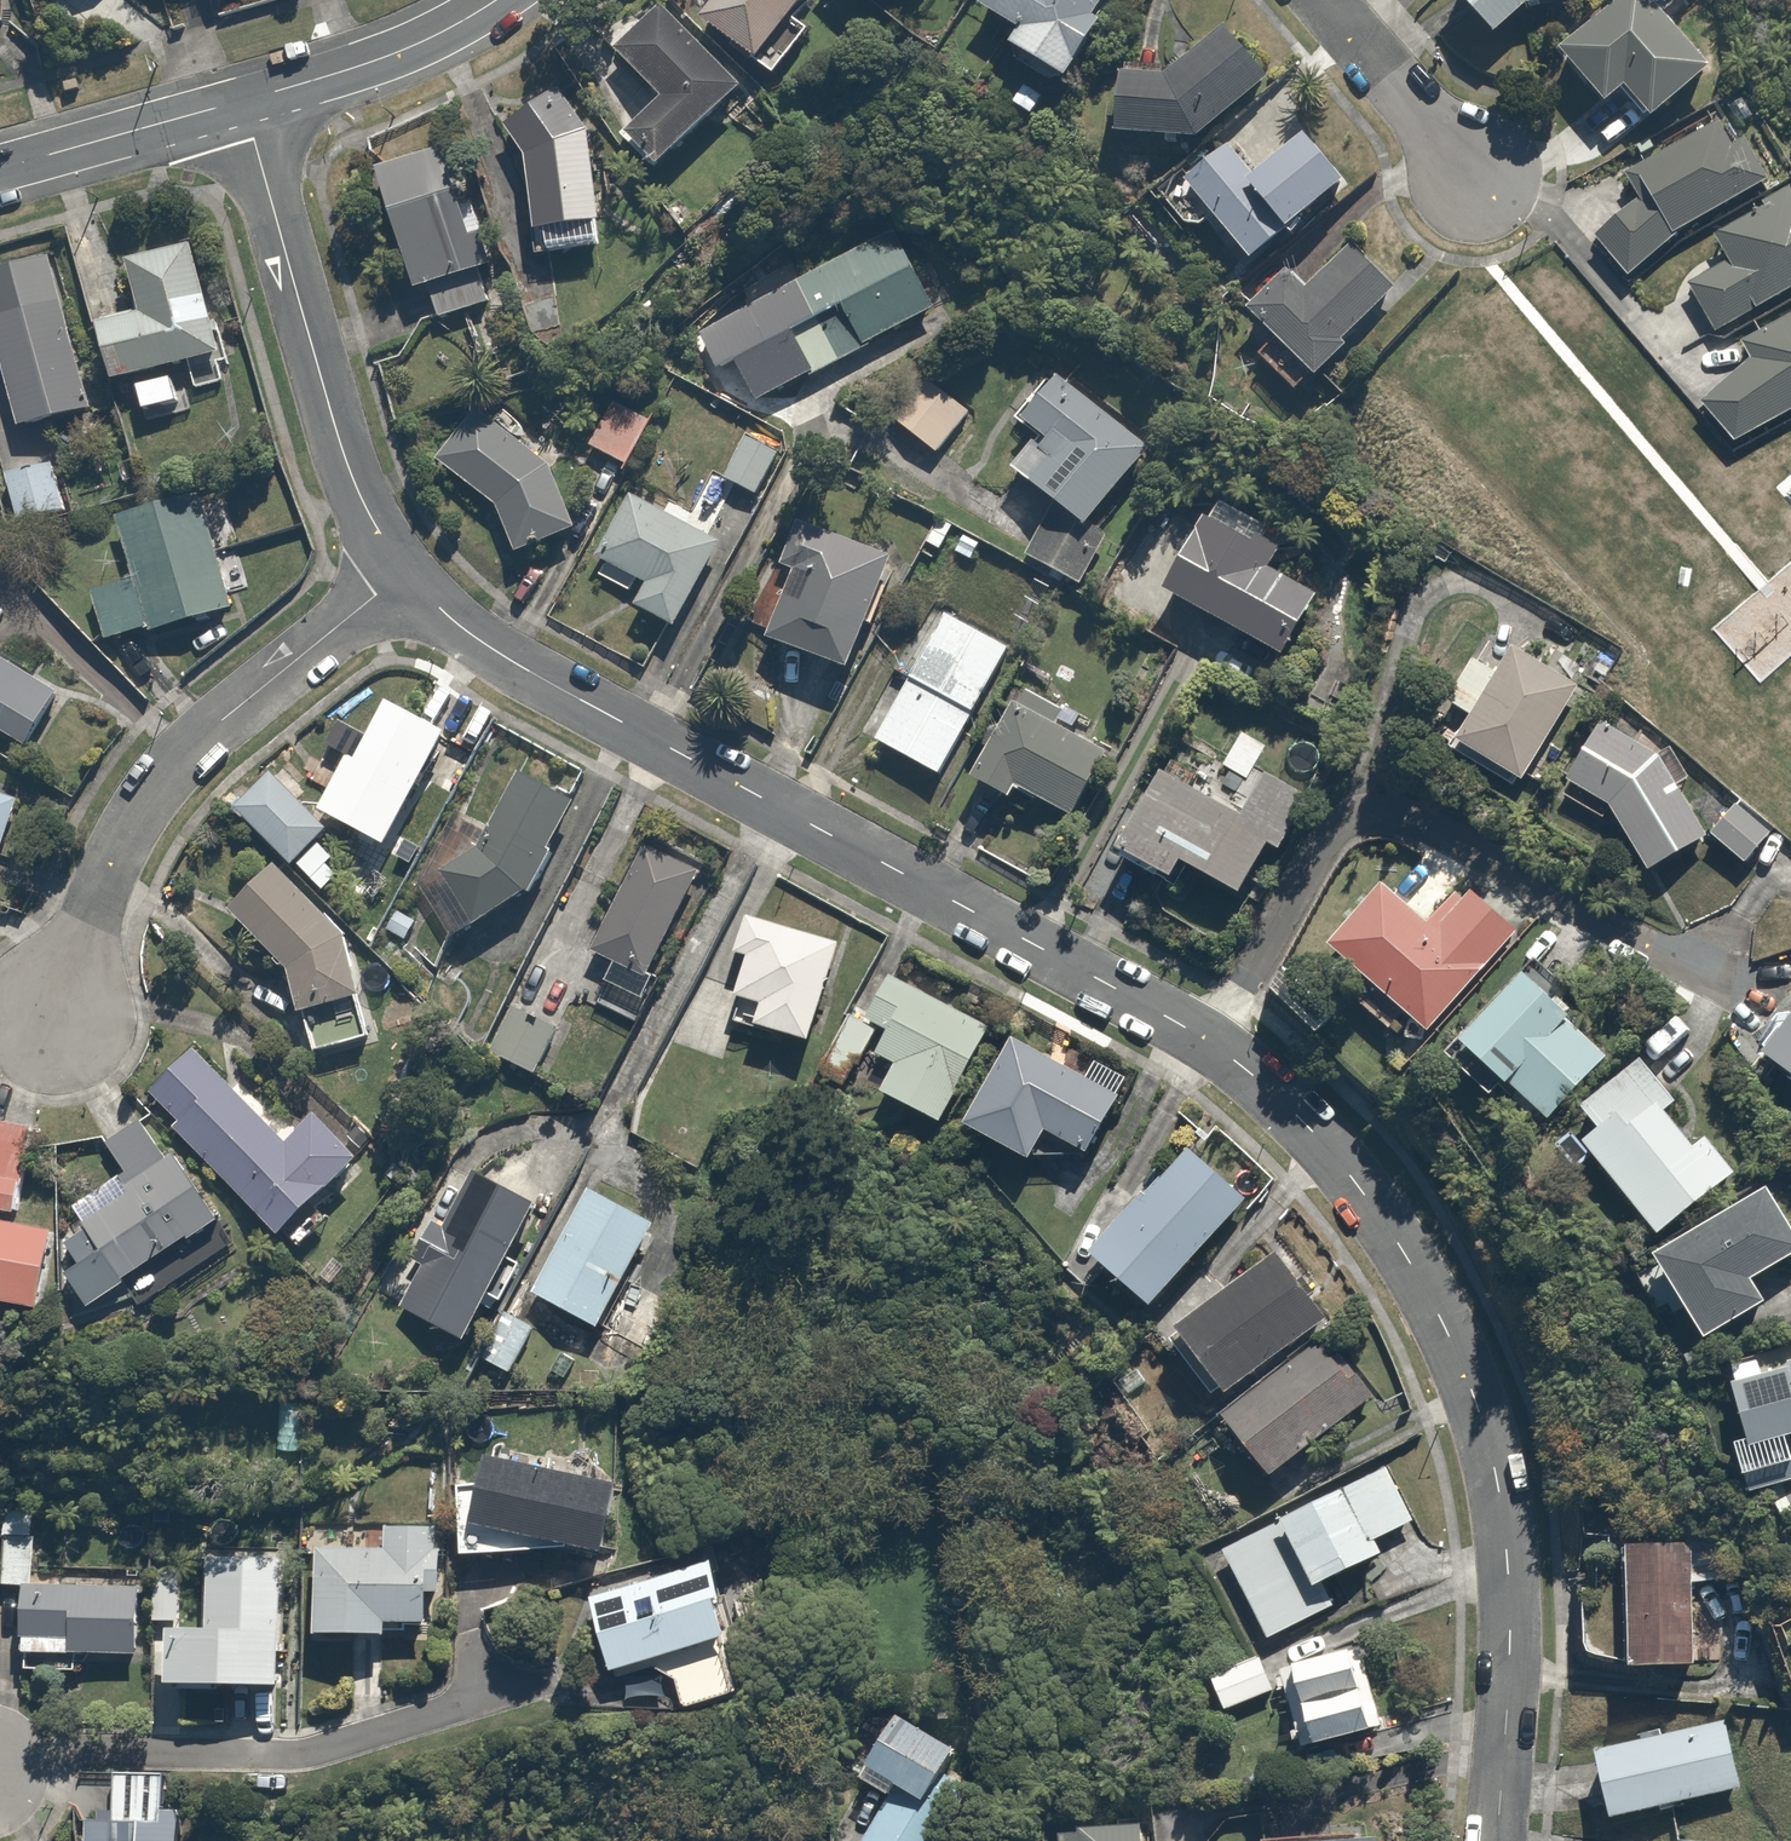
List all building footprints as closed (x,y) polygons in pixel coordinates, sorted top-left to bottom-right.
[(710,31),(779,71),(821,0),(728,0),(710,31)] [(1106,27),(1121,0),(1005,0),(998,11),(1032,30),(1023,46),(1091,83),(1118,34),(1106,27)] [(1497,46),(1530,17),(1589,0),(1458,0),(1497,46)] [(1559,60),(1611,117),(1631,99),(1659,130),(1717,77),(1648,0),(1626,0),(1559,60)] [(672,7),(623,58),(675,109),(643,142),(671,170),(753,86),(672,7)] [(1211,144),(1276,78),(1231,34),(1181,84),(1135,82),(1132,141),(1211,144)] [(1058,95),(1030,80),(1016,105),(1043,120),(1058,95)] [(600,135),(567,88),(510,128),(534,162),(547,258),(615,249),(600,135)] [(1768,185),(1746,149),(1735,155),(1719,128),(1626,184),(1638,204),(1593,250),(1629,285),(1667,246),(1768,185)] [(1361,186),(1319,138),(1264,186),(1232,150),(1195,182),(1193,182),(1190,184),(1188,185),(1185,187),(1184,189),(1182,191),(1180,194),(1179,196),(1178,199),(1178,201),(1178,204),(1178,207),(1178,210),(1179,212),(1180,215),(1181,218),(1183,220),(1184,222),(1186,224),(1189,225),(1191,227),(1194,228),(1196,229),(1199,229),(1202,229),(1205,229),(1207,229),(1210,228),(1213,227),(1215,225),(1217,224),(1219,222),(1221,220),(1223,217),(1224,215),(1269,266),(1361,186)] [(386,165),(442,320),(493,302),(484,275),(495,271),(448,143),(386,165)] [(1714,245),(1725,264),(1689,285),(1720,337),(1790,296),(1790,200),(1714,245)] [(769,407),(948,318),(906,233),(707,332),(728,374),(748,365),(769,407)] [(196,390),(231,381),(197,243),(135,258),(148,313),(115,322),(132,390),(144,388),(151,417),(186,408),(179,379),(192,376),(196,390)] [(1268,267),(1238,299),(1280,340),(1262,359),(1302,397),(1402,291),(1360,251),(1322,291),(1304,274),(1291,288),(1268,267)] [(0,271),(0,330),(26,429),(94,411),(53,257),(0,271)] [(1744,357),(1753,371),(1702,403),(1736,459),(1790,425),(1790,328),(1744,357)] [(976,415),(920,372),(886,417),(942,459),(976,415)] [(1066,379),(1032,428),(1049,440),(1026,475),(1104,528),(1161,444),(1066,379)] [(615,397),(588,446),(632,469),(658,421),(615,397)] [(481,408),(441,461),(496,503),(524,559),(580,531),(542,454),(481,408)] [(746,436),(724,483),(754,497),(776,449),(746,436)] [(9,476),(20,525),(74,513),(63,464),(9,476)] [(634,492),(598,555),(654,587),(644,605),(677,623),(723,542),(634,492)] [(1220,503),(1170,590),(1291,659),(1341,572),(1220,503)] [(137,586),(97,595),(110,647),(241,615),(213,504),(122,527),(137,586)] [(1111,539),(1053,507),(1026,557),(1083,589),(1111,539)] [(902,558),(801,523),(785,571),(798,576),(776,640),(864,670),(902,558)] [(947,780),(1021,651),(950,611),(876,739),(947,780)] [(35,750),(68,698),(0,655),(0,728),(35,750)] [(1479,662),(1453,713),(1480,727),(1467,752),(1538,789),(1588,691),(1517,655),(1506,676),(1479,662)] [(1020,704),(984,780),(1024,800),(1028,791),(1083,817),(1115,750),(1020,704)] [(457,739),(391,708),(366,762),(350,754),(324,809),(406,848),(457,739)] [(1661,762),(1606,733),(1577,787),(1614,807),(1659,877),(1713,843),(1661,762)] [(543,899),(580,803),(512,776),(484,850),(423,886),(460,948),(543,899)] [(1257,897),(1311,794),(1274,776),(1252,818),(1170,776),(1127,858),(1184,887),(1195,865),(1257,897)] [(24,800),(0,793),(0,866),(3,866),(24,800)] [(1746,811),(1720,841),(1753,871),(1780,841),(1746,811)] [(647,849),(595,949),(620,963),(597,1008),(638,1029),(714,883),(647,849)] [(362,938),(287,867),(240,917),(300,973),(317,1059),(383,1047),(362,938)] [(1525,935),(1476,892),(1443,931),(1393,887),(1337,953),(1437,1038),(1525,935)] [(850,942),(748,918),(739,956),(755,960),(740,1023),(825,1043),(850,942)] [(1577,1027),(1585,1018),(1543,977),(1475,1048),(1549,1119),(1609,1057),(1577,1027)] [(896,979),(873,1025),(889,1033),(897,1037),(884,1061),(904,1071),(892,1096),(951,1126),(999,1032),(896,979)] [(562,1031),(517,1004),(489,1052),(535,1079),(562,1031)] [(873,1025),(857,1016),(827,1074),(859,1090),(889,1033),(873,1025)] [(1771,1058),(1790,1073),(1790,1031),(1771,1058)] [(1020,1036),(976,1125),(1055,1165),(1069,1136),(1105,1154),(1135,1093),(1020,1036)] [(186,1122),(177,1132),(303,1252),(333,1221),(326,1214),(376,1162),(322,1111),(293,1142),(195,1049),(154,1092),(186,1122)] [(1699,1152),(1672,1117),(1690,1103),(1659,1063),(1593,1114),(1610,1137),(1597,1147),(1667,1237),(1745,1175),(1717,1138),(1699,1152)] [(127,1174),(75,1207),(86,1223),(64,1237),(93,1282),(115,1268),(154,1330),(248,1270),(149,1117),(107,1144),(127,1174)] [(49,1313),(64,1236),(23,1228),(41,1133),(0,1126),(0,1304),(49,1313)] [(1162,1308),(1250,1197),(1190,1149),(1102,1260),(1162,1308)] [(554,1214),(479,1172),(404,1306),(479,1348),(554,1214)] [(639,1284),(671,1222),(595,1184),(538,1296),(653,1355),(679,1304),(639,1284)] [(1790,1269),(1790,1218),(1773,1189),(1665,1256),(1719,1343),(1778,1306),(1765,1285),(1790,1269)] [(1244,1396),(1331,1319),(1281,1263),(1194,1341),(1244,1396)] [(540,1328),(510,1313),(488,1358),(517,1373),(540,1328)] [(1381,1401),(1331,1343),(1240,1420),(1290,1479),(1381,1401)] [(1756,1499),(1790,1488),(1790,1373),(1744,1388),(1760,1441),(1740,1447),(1756,1499)] [(639,1490),(501,1461),(496,1483),(466,1485),(471,1560),(561,1554),(561,1549),(624,1562),(639,1490)] [(1336,1586),(1388,1560),(1380,1544),(1420,1524),(1394,1472),(1230,1555),(1276,1645),(1348,1608),(1336,1586)] [(391,1554),(328,1551),(324,1639),(399,1642),(400,1627),(442,1629),(446,1533),(392,1531),(391,1554)] [(1698,1535),(1637,1543),(1654,1678),(1716,1669),(1698,1535)] [(37,1540),(8,1538),(6,1589),(32,1591),(29,1656),(147,1661),(151,1580),(35,1575),(37,1540)] [(294,1693),(296,1561),(209,1559),(208,1636),(182,1636),(181,1692),(294,1693)] [(690,1718),(750,1704),(737,1650),(754,1646),(736,1569),(601,1601),(628,1713),(686,1699),(690,1718)] [(1381,1686),(1363,1646),(1322,1664),(1309,1635),(1213,1677),(1230,1716),(1283,1692),(1312,1757),(1389,1723),(1374,1689),(1381,1686)] [(907,1718),(870,1786),(889,1796),(866,1840),(952,1840),(993,1764),(907,1718)] [(1749,1788),(1731,1722),(1609,1757),(1627,1822),(1749,1788)] [(202,1830),(172,1828),(175,1774),(126,1771),(123,1825),(90,1823),(89,1840),(202,1840),(202,1830)] [(1059,1840),(1202,1840),(1201,1813),(1159,1815),(1160,1835),(1059,1838),(1059,1840)]
